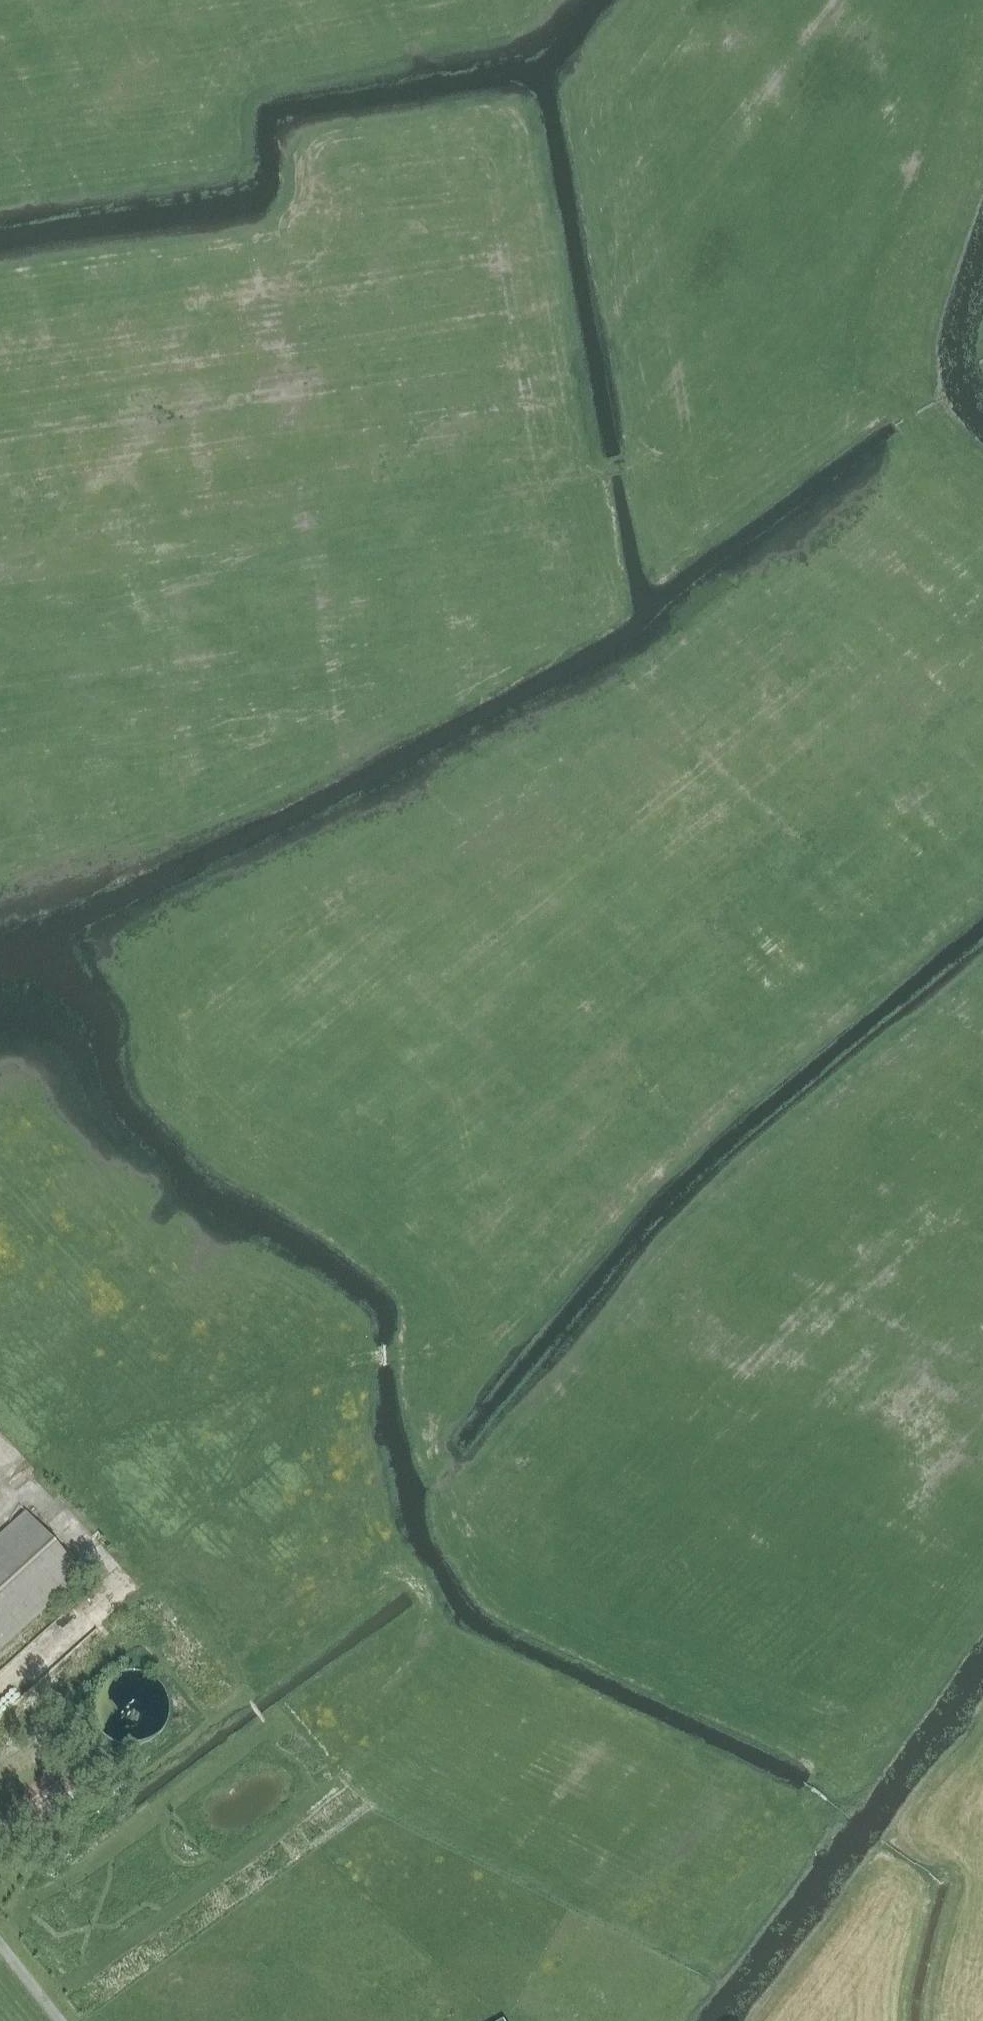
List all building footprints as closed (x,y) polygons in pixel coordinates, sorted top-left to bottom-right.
[(82,1575),(25,1513),(0,1536),(0,1650),(82,1575)]
